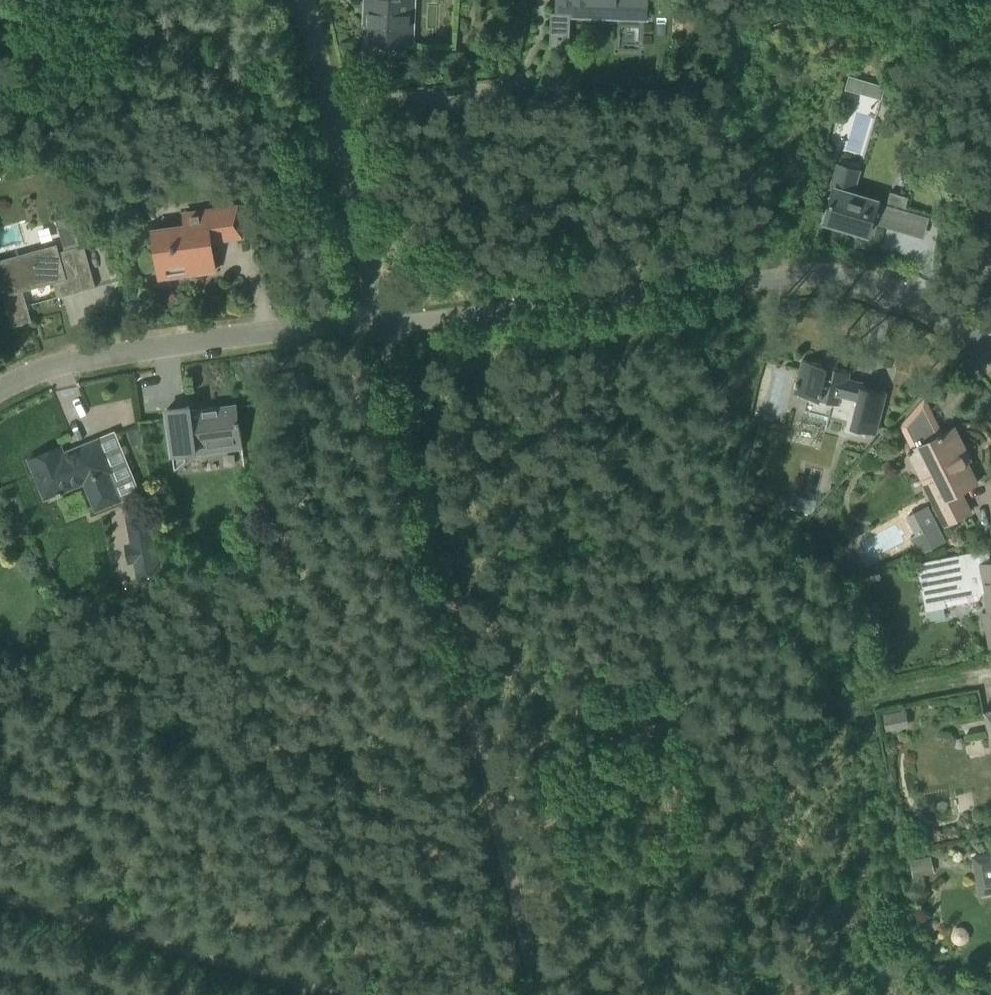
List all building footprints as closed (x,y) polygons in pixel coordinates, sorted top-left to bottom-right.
[(365,12),(369,12),(369,23),(367,23),(366,43),(373,44),(373,46),(378,46),(378,44),(411,45),(413,0),(366,0),(365,12)] [(647,0),(557,0),(557,13),(550,13),(550,46),(562,47),(561,42),(569,42),(570,17),(646,20),(647,0)] [(263,77),(273,75),(271,65),(261,67),(263,77)] [(848,75),(844,88),(862,94),(866,80),(848,75)] [(829,204),(824,224),(842,229),(843,224),(861,229),(861,232),(868,234),(874,215),(877,201),(853,194),(859,172),(836,165),(829,187),(834,189),(829,204)] [(902,221),(909,197),(891,192),(883,216),(902,221)] [(242,236),(238,206),(184,214),(185,226),(153,230),(159,278),(215,270),(211,240),(242,236)] [(56,218),(64,249),(78,245),(70,214),(56,218)] [(95,287),(83,245),(59,252),(57,244),(0,261),(0,292),(2,291),(12,326),(31,321),(23,291),(53,282),(57,297),(95,287)] [(842,386),(846,370),(836,368),(839,357),(829,355),(826,366),(802,359),(794,393),(807,396),(804,409),(809,411),(807,416),(828,420),(829,418),(845,422),(843,431),(864,436),(866,430),(870,431),(877,433),(886,397),(842,386)] [(192,406),(167,410),(175,468),(185,460),(184,453),(242,445),(237,406),(193,412),(192,406)] [(945,525),(970,512),(960,492),(977,483),(961,452),(965,450),(953,428),(908,450),(945,525)] [(104,464),(108,463),(98,439),(63,453),(60,446),(28,459),(44,498),(63,490),(62,488),(83,479),(95,509),(119,500),(104,464)] [(919,555),(944,542),(933,520),(907,533),(919,555)] [(129,543),(124,544),(128,564),(133,563),(136,581),(161,576),(151,521),(126,526),(129,543)] [(990,646),(990,562),(966,567),(963,553),(917,563),(926,609),(977,599),(981,594),(985,593),(989,613),(983,614),(990,646)] [(983,714),(989,746),(990,746),(990,712),(983,714)] [(973,857),(980,893),(990,891),(990,853),(973,857)]
